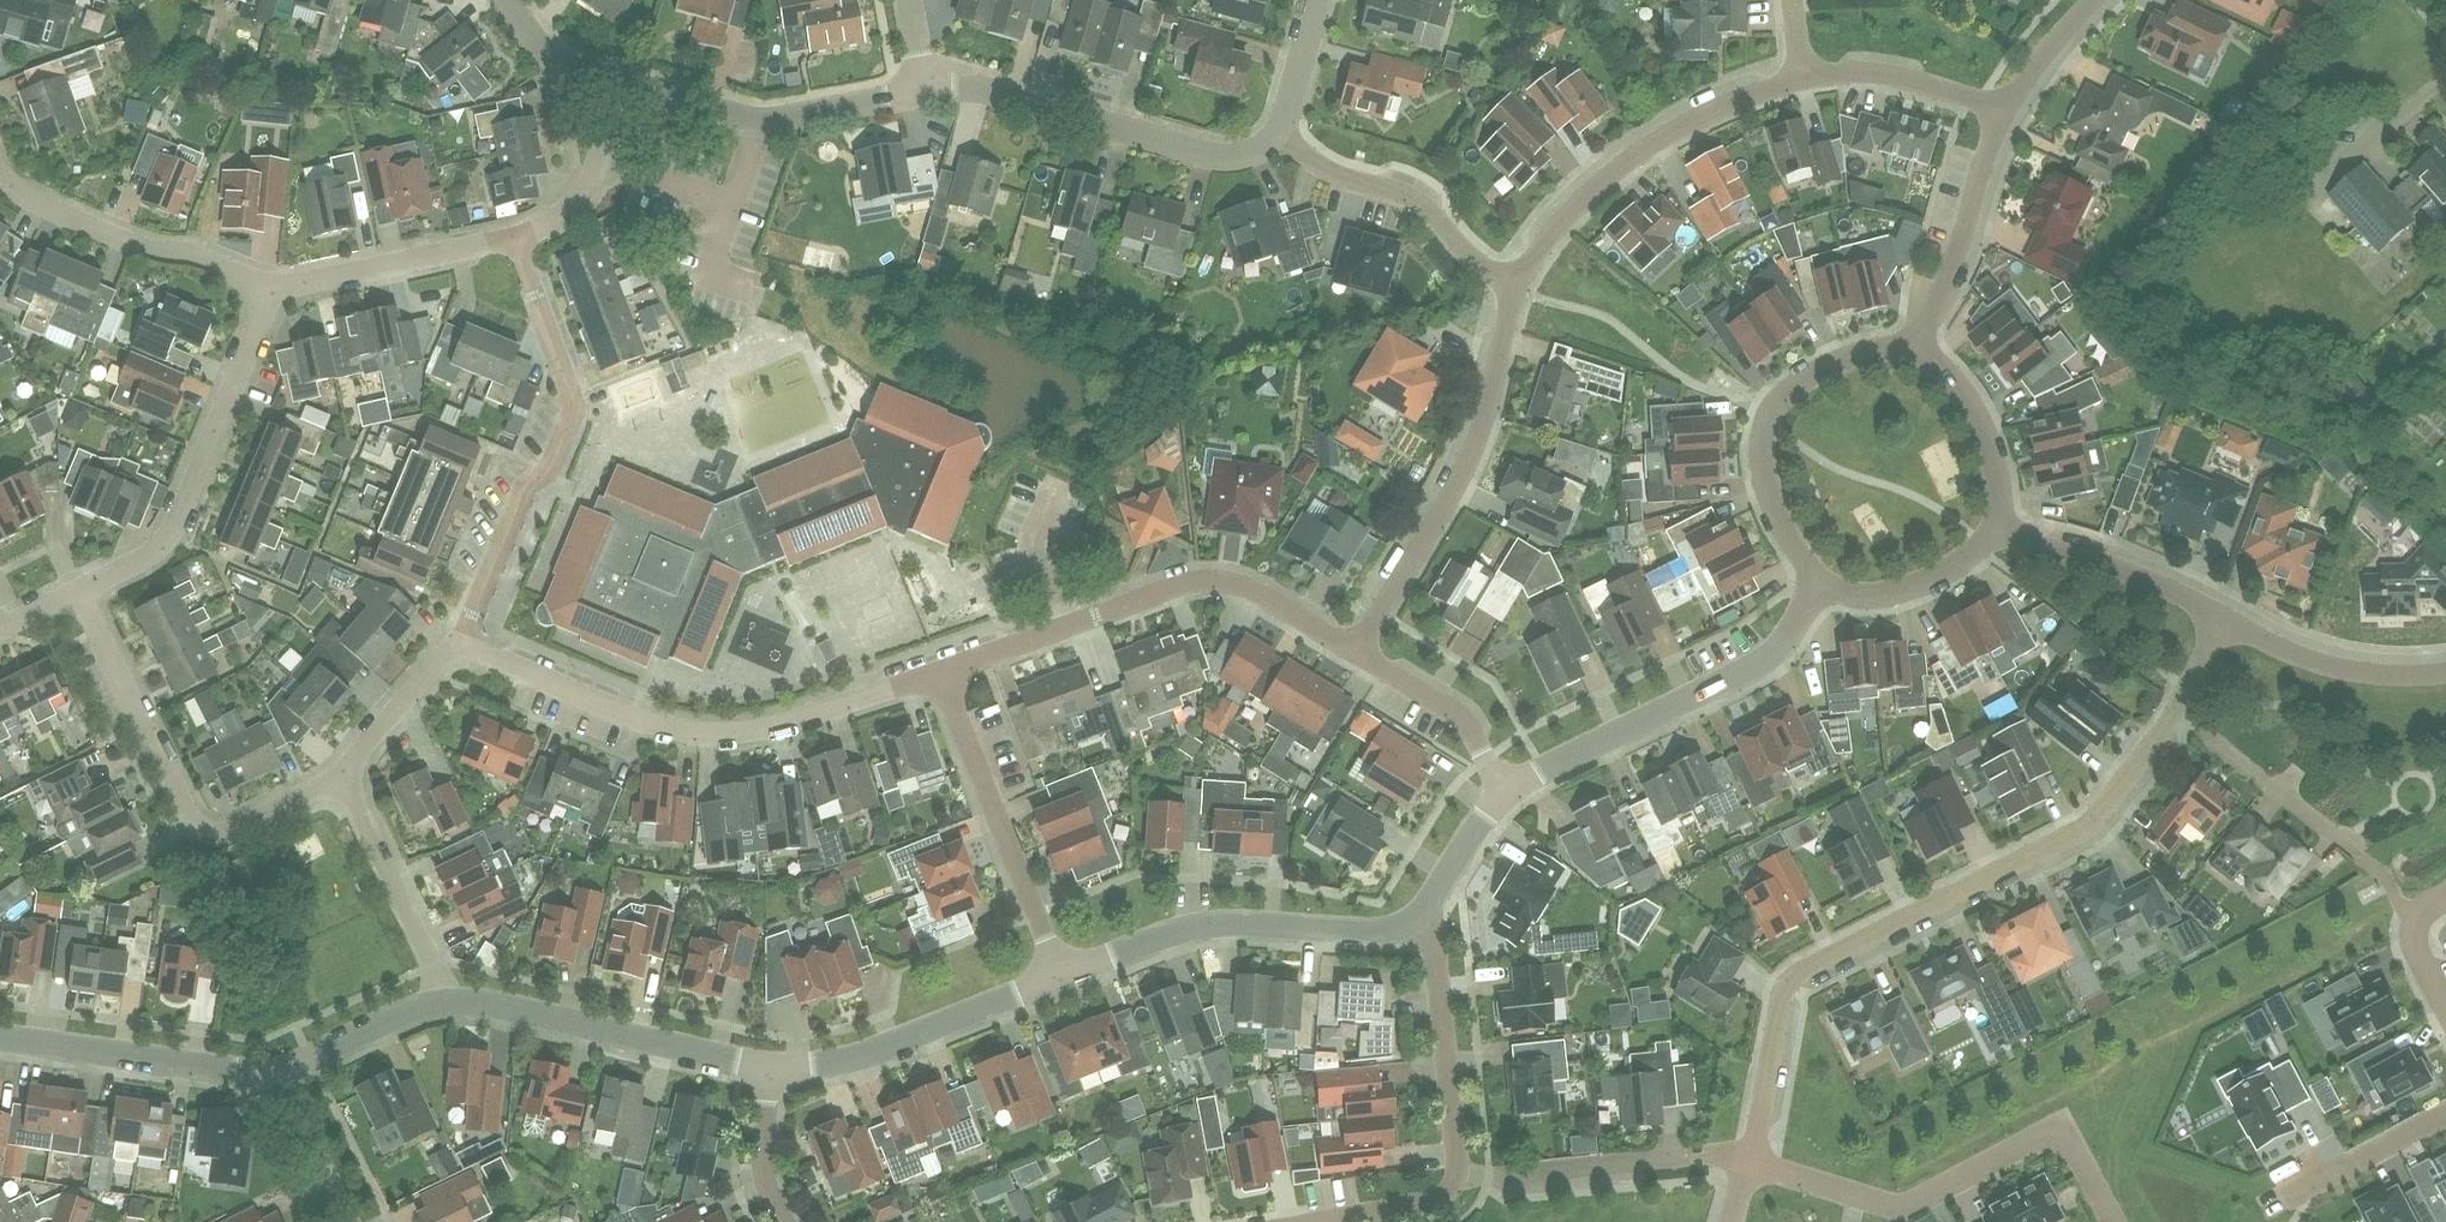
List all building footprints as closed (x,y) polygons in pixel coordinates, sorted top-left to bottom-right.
[(38,46),(46,18),(68,24),(75,0),(0,0),(0,36),(38,46)] [(245,2),(240,17),(270,26),(277,0),(238,0),(245,2)] [(341,39),(350,6),(332,1),(332,0),(297,0),(295,7),(325,16),(321,33),(316,51),(336,57),(341,39)] [(409,51),(418,21),(404,17),(408,0),(368,0),(362,22),(383,28),(379,42),(409,51)] [(617,23),(633,0),(582,0),(617,23)] [(676,12),(704,21),(697,45),(722,52),(737,0),(679,0),(676,12)] [(863,43),(855,2),(838,6),(837,0),(780,0),(786,30),(808,26),(813,52),(863,43)] [(997,0),(962,0),(957,18),(989,28),(997,0)] [(989,28),(988,32),(1020,41),(1031,3),(1050,9),(1052,4),(1053,0),(997,0),(989,28)] [(1052,4),(1073,11),(1062,48),(1094,58),(1106,15),(1108,10),(1078,1),(1078,0),(1053,0),(1052,4)] [(1213,13),(1258,25),(1265,0),(1217,0),(1213,13)] [(1446,25),(1453,0),(1419,0),(1417,5),(1397,0),(1370,0),(1362,29),(1407,42),(1413,21),(1428,25),(1430,20),(1446,25)] [(1746,0),(1713,0),(1713,4),(1681,3),(1681,11),(1673,10),(1673,60),(1707,61),(1707,52),(1717,52),(1717,34),(1746,34),(1746,0)] [(2229,3),(2262,19),(2271,0),(2222,0),(2229,3)] [(1106,15),(1094,58),(1093,63),(1124,72),(1135,33),(1157,39),(1166,7),(1144,1),(1137,24),(1106,15)] [(2182,2),(2172,22),(2159,15),(2143,47),(2156,54),(2154,58),(2189,74),(2200,51),(2215,58),(2231,26),(2182,2)] [(2285,14),(2276,33),(2302,45),(2311,27),(2285,14)] [(406,62),(421,66),(431,80),(436,77),(445,88),(486,56),(466,30),(440,50),(431,38),(434,26),(418,21),(409,51),(406,62)] [(1211,30),(1182,22),(1175,49),(1199,56),(1191,84),(1238,96),(1248,60),(1206,48),(1211,30)] [(1543,40),(1562,50),(1571,34),(1552,24),(1543,40)] [(66,86),(89,78),(88,75),(103,70),(95,48),(31,72),(38,90),(21,96),(40,148),(83,131),(66,86)] [(1449,71),(1466,74),(1469,59),(1453,55),(1449,71)] [(1424,71),(1418,69),(1397,63),(1393,79),(1352,68),(1341,107),(1382,118),(1390,89),(1417,96),(1424,71)] [(1580,132),(1606,111),(1578,74),(1563,85),(1553,73),(1530,91),(1558,129),(1571,119),(1580,132)] [(2118,172),(2127,153),(2110,144),(2118,127),(2121,128),(2125,129),(2129,129),(2133,128),(2136,126),(2139,124),(2142,121),(2144,118),(2154,97),(2117,80),(2108,98),(2089,89),(2081,107),(2076,107),(2070,119),(2073,124),(2071,127),(2089,136),(2081,154),(2118,172)] [(1537,151),(1550,138),(1510,98),(1486,121),(1499,134),(1483,150),(1521,188),(1547,161),(1537,151)] [(2200,111),(2174,99),(2168,113),(2194,125),(2200,111)] [(500,155),(540,146),(534,118),(503,125),(500,111),(475,116),(480,140),(496,137),(500,155)] [(1936,128),(1936,129),(1892,116),(1893,115),(1891,115),(1890,117),(1891,117),(1888,125),(1880,123),(1881,120),(1861,115),(1851,149),(1871,155),(1873,146),(1881,148),(1881,150),(1880,150),(1880,152),(1882,153),(1882,152),(1926,165),(1927,166),(1928,164),(1927,164),(1937,130),(1938,131),(1938,128),(1936,128)] [(1811,148),(1802,120),(1768,131),(1782,176),(1812,167),(1818,186),(1841,179),(1829,143),(1811,148)] [(2413,176),(2391,195),(2366,166),(2330,198),(2379,254),(2415,222),(2412,218),(2434,199),(2445,213),(2445,141),(2435,128),(2419,143),(2431,157),(2412,175),(2413,176)] [(154,172),(141,201),(177,216),(196,171),(174,162),(180,148),(149,136),(136,164),(154,172)] [(535,177),(546,175),(540,146),(500,155),(504,173),(488,177),(495,208),(539,198),(535,177)] [(936,201),(940,188),(939,188),(938,183),(925,185),(920,164),(905,166),(902,147),(859,155),(868,202),(892,198),(894,209),(936,201)] [(395,219),(397,218),(400,223),(412,220),(414,214),(430,211),(419,161),(397,166),(393,148),(364,155),(375,205),(391,201),(395,219)] [(1703,160),(1689,168),(1707,202),(1692,210),(1708,239),(1736,224),(1726,207),(1746,197),(1720,150),(1716,153),(1712,150),(1703,155),(1703,160)] [(346,184),(361,180),(355,153),(332,158),(336,179),(305,186),(316,237),(355,228),(346,184)] [(954,192),(940,188),(936,201),(931,218),(946,223),(952,205),(989,216),(1003,170),(964,159),(954,192)] [(262,216),(281,218),(283,197),(286,164),(254,161),(253,178),(225,175),(223,198),(227,199),(225,229),(261,232),(262,216)] [(1107,227),(1089,221),(1100,184),(1067,174),(1053,223),(1069,227),(1061,255),(1076,259),(1073,272),(1092,277),(1107,227)] [(2029,259),(2051,270),(2073,280),(2085,254),(2067,245),(2092,194),(2053,175),(2028,227),(2041,233),(2029,259)] [(1777,184),(1765,189),(1773,207),(1784,203),(1777,184)] [(1183,280),(1194,242),(1176,237),(1184,208),(1167,203),(1166,205),(1135,196),(1123,236),(1151,244),(1146,260),(1163,264),(1161,274),(1183,280)] [(1643,269),(1667,247),(1662,240),(1682,222),(1661,199),(1641,218),(1632,208),(1607,230),(1643,269)] [(1304,241),(1321,235),(1313,209),(1277,221),(1281,232),(1271,235),(1261,203),(1221,216),(1232,249),(1237,247),(1243,264),(1276,253),(1283,275),(1312,266),(1304,241)] [(7,268),(19,249),(22,244),(6,234),(6,233),(0,229),(0,264),(7,268)] [(1397,245),(1348,232),(1335,282),(1384,295),(1397,245)] [(1878,272),(1894,268),(1894,266),(1889,247),(1887,239),(1840,251),(1841,252),(1855,309),(1854,310),(1855,314),(1886,306),(1878,272)] [(564,290),(613,271),(602,243),(558,260),(563,274),(559,275),(564,290)] [(1901,243),(1889,247),(1894,266),(1906,263),(1901,243)] [(635,263),(630,252),(617,257),(621,268),(635,263)] [(1841,252),(1794,264),(1801,294),(1818,290),(1825,317),(1854,310),(1855,309),(1841,252)] [(924,269),(943,276),(948,261),(929,254),(924,269)] [(20,278),(9,304),(37,315),(44,300),(58,306),(75,266),(46,255),(43,262),(28,255),(13,275),(20,278)] [(635,263),(621,268),(626,280),(639,275),(635,263)] [(1757,301),(1749,307),(1779,349),(1777,345),(1784,339),(1789,340),(1796,335),(1797,330),(1800,329),(1781,302),(1793,293),(1773,265),(1752,280),(1759,290),(1757,301)] [(75,266),(58,306),(49,326),(66,333),(95,345),(97,339),(106,318),(90,311),(103,278),(75,266)] [(574,303),(579,316),(624,299),(613,271),(564,290),(570,304),(574,303)] [(1984,354),(1992,364),(2031,333),(2040,327),(2012,291),(1988,309),(1997,320),(1972,339),(1974,342),(1974,346),(1979,353),(1984,354)] [(580,332),(586,346),(635,327),(624,299),(579,316),(585,330),(580,332)] [(184,343),(201,350),(215,318),(175,302),(147,313),(132,349),(165,362),(172,346),(184,343)] [(1779,349),(1749,307),(1745,302),(1732,312),(1725,302),(1704,317),(1721,342),(1733,333),(1755,365),(1757,364),(1762,364),(1769,359),(1770,355),(1779,349)] [(643,324),(656,319),(652,308),(638,313),(643,324)] [(367,315),(380,374),(396,371),(395,367),(422,362),(421,355),(426,354),(435,337),(431,318),(400,325),(396,309),(367,315)] [(1435,312),(1436,327),(1452,326),(1451,310),(1435,312)] [(364,377),(380,374),(367,315),(340,321),(346,347),(329,350),(326,340),(335,378),(335,380),(363,374),(364,377)] [(656,319),(643,324),(647,336),(661,331),(656,319)] [(477,376),(493,337),(467,326),(455,355),(442,349),(431,376),(455,386),(462,370),(477,376)] [(645,355),(635,327),(586,346),(591,360),(595,358),(601,372),(645,355)] [(2040,345),(2031,333),(1992,364),(1995,362),(2003,371),(2002,375),(2008,382),(2012,383),(2014,386),(2044,363),(2052,375),(2079,354),(2062,333),(2053,340),(2050,337),(2040,345)] [(1423,356),(1388,335),(1358,385),(1414,418),(1435,383),(1414,370),(1423,356)] [(510,409),(521,382),(508,376),(520,348),(493,337),(477,376),(493,383),(486,399),(510,409)] [(10,358),(4,339),(0,340),(0,361),(10,358)] [(335,378),(326,340),(296,346),(301,371),(287,374),(294,403),(321,398),(317,381),(335,378)] [(170,426),(182,396),(178,394),(183,381),(162,372),(164,368),(132,354),(110,405),(132,414),(134,410),(170,426)] [(2133,355),(2113,364),(2121,379),(2140,370),(2133,355)] [(1606,399),(1615,372),(1569,358),(1564,373),(1545,367),(1530,415),(1562,425),(1574,389),(1606,399)] [(680,359),(661,366),(672,395),(691,388),(680,359)] [(35,391),(47,386),(38,366),(26,371),(35,391)] [(2367,406),(2342,378),(2325,393),(2350,421),(2367,406)] [(2034,456),(2086,444),(2079,414),(2104,402),(2093,379),(2052,398),(2056,414),(2053,419),(2032,424),(2039,454),(2034,455),(2034,456)] [(948,544),(973,484),(975,479),(972,478),(973,476),(981,459),(984,451),(988,449),(991,445),(992,441),(992,436),(990,432),(987,428),(983,426),(978,426),(974,426),(966,423),(947,415),(948,412),(881,384),(864,423),(858,438),(852,441),(851,439),(849,440),(753,479),(757,489),(736,497),(715,506),(618,466),(597,514),(581,507),(553,574),(556,576),(546,601),(545,603),(541,605),(538,609),(536,613),(536,617),(538,622),(541,625),(545,627),(550,627),(554,626),(558,627),(582,637),(580,641),(647,669),(654,652),(703,673),(703,672),(743,575),(765,566),(785,558),(789,568),(870,535),(887,528),(887,527),(893,524),(947,547),(948,544)] [(414,392),(393,392),(393,412),(414,411),(414,392)] [(1645,456),(1720,451),(1720,441),(1723,436),(1723,426),(1719,422),(1718,420),(1680,422),(1679,405),(1649,407),(1651,440),(1644,441),(1645,456)] [(314,457),(325,431),(310,424),(303,440),(270,427),(261,450),(294,465),(300,451),(314,457)] [(2262,463),(2268,439),(2229,428),(2223,452),(2262,463)] [(440,529),(451,502),(462,476),(469,479),(480,451),(429,429),(422,446),(410,441),(405,451),(399,449),(395,460),(406,464),(399,481),(392,497),(381,492),(378,500),(376,502),(376,503),(372,513),(383,518),(377,535),(376,535),(384,538),(377,554),(365,549),(356,569),(414,593),(417,585),(424,588),(424,586),(436,559),(429,556),(440,529)] [(386,443),(399,449),(405,451),(410,441),(410,439),(391,431),(386,443)] [(1355,448),(1373,459),(1380,446),(1362,435),(1355,448)] [(2264,456),(2289,466),(2311,455),(2272,438),(2264,456)] [(1599,452),(1562,440),(1557,458),(1593,470),(1599,452)] [(2087,445),(2086,444),(2034,456),(2042,487),(2073,480),(2076,496),(2099,491),(2095,473),(2089,475),(2082,445),(2087,445)] [(294,465),(261,450),(251,474),(299,494),(303,484),(289,478),(294,465)] [(1253,529),(1254,527),(1256,514),(1255,512),(1254,510),(1260,506),(1262,507),(1263,508),(1275,510),(1280,473),(1231,466),(1232,453),(1206,450),(1203,476),(1216,478),(1215,486),(1218,487),(1214,518),(1214,520),(1215,522),(1215,524),(1217,526),(1218,527),(1220,528),(1222,529),(1224,529),(1245,533),(1248,533),(1250,532),(1251,531),(1253,529)] [(1720,452),(1720,451),(1645,456),(1648,504),(1677,502),(1676,485),(1718,483),(1717,480),(1721,476),(1720,465),(1716,461),(1716,452),(1720,452)] [(115,475),(121,462),(101,461),(78,452),(67,477),(81,483),(71,507),(98,519),(115,475)] [(2342,454),(2329,465),(2344,484),(2357,473),(2342,454)] [(1305,484),(1312,473),(1316,466),(1303,458),(1292,476),(1305,484)] [(1499,497),(1518,506),(1510,523),(1558,544),(1572,513),(1554,505),(1563,485),(1536,473),(1535,467),(1531,464),(1526,463),(1521,466),(1514,463),(1499,497)] [(48,465),(0,490),(0,499),(16,532),(44,519),(31,492),(40,487),(44,496),(59,494),(59,464),(48,465)] [(299,494),(251,474),(241,497),(274,512),(280,499),(294,505),(299,494)] [(158,485),(135,475),(132,482),(115,475),(98,519),(124,530),(134,505),(147,510),(158,485)] [(2181,533),(2199,540),(2209,516),(2233,526),(2242,506),(2244,507),(2247,500),(2245,499),(2248,491),(2233,485),(2233,483),(2219,477),(2215,485),(2199,478),(2196,484),(2183,479),(2182,483),(2163,475),(2150,504),(2169,512),(2164,526),(2168,527),(2166,531),(2171,532),(2172,529),(2177,531),(2175,535),(2180,536),(2181,533)] [(2113,507),(2130,514),(2142,482),(2124,476),(2113,507)] [(2352,498),(2367,490),(2360,476),(2345,484),(2352,498)] [(2375,489),(2365,500),(2378,513),(2388,502),(2375,489)] [(1142,496),(1139,504),(1127,508),(1131,519),(1128,527),(1135,530),(1135,532),(1135,533),(1135,535),(1135,536),(1136,538),(1137,539),(1138,540),(1139,541),(1140,541),(1141,542),(1143,542),(1144,542),(1146,541),(1147,541),(1148,540),(1149,539),(1150,537),(1158,541),(1161,534),(1173,530),(1169,518),(1173,510),(1165,507),(1161,496),(1150,500),(1142,496)] [(274,512),(241,497),(231,521),(279,542),(283,531),(269,525),(274,512)] [(2325,540),(2290,528),(2296,510),(2265,498),(2245,553),(2263,560),(2259,571),(2307,589),(2325,540)] [(18,537),(16,532),(0,499),(0,546),(18,537)] [(1341,573),(1349,560),(1366,532),(1315,500),(1305,517),(1304,517),(1284,550),(1319,573),(1326,563),(1341,573)] [(1640,503),(1627,503),(1628,522),(1640,522),(1640,503)] [(1733,523),(1729,521),(1727,519),(1699,533),(1692,518),(1665,532),(1679,559),(1692,553),(1700,568),(1746,544),(1745,544),(1741,546),(1736,535),(1737,531),(1733,523)] [(254,560),(260,546),(275,552),(279,542),(231,521),(220,546),(254,560)] [(1523,588),(1543,555),(1517,539),(1497,572),(1523,588)] [(1746,544),(1700,568),(1701,568),(1704,566),(1712,581),(1699,587),(1713,615),(1740,601),(1732,586),(1760,572),(1758,569),(1760,565),(1756,557),(1752,555),(1746,544)] [(2435,596),(2445,607),(2445,567),(2426,548),(2407,568),(2384,569),(2384,578),(2368,579),(2369,615),(2385,614),(2385,617),(2414,617),(2414,614),(2417,614),(2416,597),(2435,596)] [(1474,564),(1469,573),(1450,562),(1439,580),(1438,579),(1435,583),(1436,584),(1430,595),(1448,607),(1441,618),(1461,630),(1476,606),(1484,611),(1494,595),(1486,591),(1494,576),(1474,564)] [(1622,657),(1651,643),(1646,632),(1661,625),(1637,573),(1606,588),(1617,610),(1603,617),(1622,657)] [(359,622),(392,650),(410,629),(405,624),(417,610),(397,593),(367,581),(354,596),(370,610),(359,622)] [(149,638),(189,617),(181,602),(196,595),(190,583),(174,591),(175,594),(136,614),(149,638)] [(1590,653),(1581,634),(1562,596),(1533,610),(1546,638),(1529,646),(1551,692),(1581,677),(1573,661),(1590,653)] [(1964,613),(1987,654),(2000,647),(2003,648),(2011,662),(2036,648),(2019,618),(2005,626),(1990,599),(1987,600),(1983,599),(1974,604),(1973,608),(1964,613)] [(189,617),(149,638),(163,665),(203,644),(195,629),(210,622),(204,610),(189,617)] [(1974,661),(1987,654),(1964,613),(1955,618),(1951,617),(1943,621),(1942,625),(1939,627),(1954,654),(1940,662),(1957,693),(1982,679),(1974,664),(1974,661)] [(315,641),(319,645),(338,661),(347,650),(373,672),(392,650),(359,622),(348,635),(332,621),(315,641)] [(751,627),(738,654),(787,677),(800,651),(751,627)] [(1146,644),(1171,712),(1184,707),(1180,698),(1207,688),(1208,683),(1199,659),(1192,661),(1183,636),(1176,639),(1174,634),(1173,635),(1169,632),(1158,636),(1157,640),(1146,644)] [(1259,677),(1273,653),(1246,636),(1229,664),(1215,656),(1210,664),(1209,670),(1234,684),(1226,698),(1241,707),(1249,693),(1248,692),(1258,676),(1259,677)] [(203,644),(163,665),(179,696),(219,676),(209,657),(224,649),(218,637),(203,644)] [(826,664),(837,658),(828,641),(817,646),(826,664)] [(1861,712),(1859,701),(1879,699),(1879,691),(1877,692),(1872,641),(1841,644),(1845,680),(1825,682),(1829,715),(1861,712)] [(1872,641),(1877,692),(1879,691),(1894,690),(1896,710),(1925,707),(1922,677),(1907,679),(1904,643),(1873,646),(1873,641),(1872,641)] [(1122,725),(1132,753),(1147,748),(1141,733),(1152,729),(1149,720),(1171,712),(1146,644),(1117,655),(1126,681),(1121,683),(1133,716),(1119,721),(1121,725),(1122,725)] [(303,688),(335,715),(352,695),(330,676),(340,663),(338,661),(319,645),(290,677),(303,688)] [(1248,692),(1249,693),(1276,708),(1267,725),(1281,733),(1314,678),(1288,662),(1273,686),(1259,677),(1258,676),(1248,692)] [(23,676),(46,723),(57,718),(50,704),(64,697),(48,664),(23,676)] [(1106,731),(1094,699),(1082,668),(1051,679),(1066,719),(1081,714),(1091,740),(1106,734),(1115,760),(1132,753),(1122,725),(1121,725),(1106,731)] [(0,687),(17,720),(30,714),(36,728),(46,723),(23,676),(0,687)] [(1340,728),(1326,719),(1341,694),(1314,678),(1281,733),(1313,753),(1322,739),(1330,744),(1340,728)] [(1066,719),(1051,679),(1020,690),(1033,728),(1017,734),(1028,762),(1059,751),(1050,725),(1066,719)] [(2028,715),(2079,755),(2090,740),(2097,746),(2119,717),(2076,685),(2063,702),(2048,690),(2028,715)] [(17,720),(0,687),(0,745),(0,746),(11,741),(4,727),(17,720)] [(274,721),(287,746),(288,746),(281,733),(295,717),(317,736),(335,715),(303,688),(293,699),(282,690),(267,707),(274,721)] [(1996,708),(2003,725),(2025,715),(2018,698),(1996,708)] [(168,711),(177,734),(202,725),(192,702),(168,711)] [(91,742),(115,743),(116,710),(93,709),(91,742)] [(1762,722),(1784,768),(1785,767),(1788,774),(1800,768),(1805,765),(1811,776),(1835,765),(1819,732),(1805,739),(1790,709),(1787,710),(1783,709),(1775,713),(1773,717),(1762,722)] [(236,711),(222,718),(253,779),(280,765),(274,753),(287,746),(274,721),(248,734),(236,711)] [(253,779),(222,718),(208,725),(220,748),(193,761),(206,787),(219,780),(226,793),(253,779)] [(517,783),(534,743),(481,720),(464,761),(517,783)] [(1848,721),(1822,724),(1827,734),(1837,755),(1853,754),(1848,721)] [(1232,722),(1223,736),(1247,750),(1255,736),(1232,722)] [(1771,774),(1784,768),(1762,722),(1762,723),(1763,727),(1754,732),(1749,730),(1741,734),(1739,739),(1737,740),(1751,771),(1737,777),(1752,810),(1776,798),(1771,787),(1776,785),(1771,774)] [(2047,772),(2036,750),(2023,724),(1995,738),(2005,757),(1984,768),(2009,818),(2042,801),(2032,780),(2047,772)] [(912,728),(881,738),(889,762),(875,767),(884,794),(899,789),(897,783),(916,777),(921,792),(947,783),(937,752),(921,758),(912,728)] [(1382,729),(1363,761),(1374,768),(1365,781),(1406,807),(1414,795),(1419,793),(1423,786),(1422,781),(1424,778),(1417,773),(1427,757),(1382,729)] [(1935,747),(1950,748),(1952,731),(1936,730),(1935,747)] [(19,784),(0,746),(0,772),(9,789),(19,784)] [(864,763),(847,769),(841,752),(809,762),(815,781),(801,785),(809,810),(840,800),(846,817),(878,806),(864,763)] [(1287,784),(1297,769),(1269,752),(1260,767),(1287,784)] [(555,803),(569,809),(587,765),(562,754),(550,784),(532,777),(520,806),(549,818),(555,803)] [(1669,768),(1689,809),(1690,809),(1688,804),(1701,798),(1705,807),(1709,805),(1715,817),(1740,805),(1726,777),(1712,784),(1697,754),(1693,756),(1690,755),(1682,758),(1680,762),(1669,768)] [(77,762),(39,780),(61,825),(59,829),(58,834),(60,838),(64,840),(69,840),(70,841),(83,835),(128,813),(127,812),(123,814),(110,788),(94,795),(77,762)] [(587,765),(569,809),(581,814),(578,821),(590,825),(586,834),(601,841),(615,809),(600,803),(611,775),(587,765)] [(1093,768),(1067,779),(1075,799),(1035,815),(1036,818),(1033,822),(1037,832),(1043,834),(1047,844),(1104,821),(1113,818),(1093,768)] [(1677,819),(1691,812),(1689,809),(1669,768),(1671,772),(1660,777),(1656,776),(1649,780),(1647,784),(1643,786),(1658,815),(1638,824),(1630,807),(1629,809),(1653,857),(1683,842),(1677,830),(1682,828),(1677,819)] [(440,834),(469,820),(452,785),(435,793),(425,772),(396,787),(414,825),(428,818),(433,819),(440,834)] [(2177,833),(2186,822),(2207,838),(2236,801),(2201,774),(2190,788),(2187,785),(2145,839),(2166,855),(2181,836),(2177,833)] [(1926,860),(1961,842),(1956,831),(1973,822),(1950,776),(1915,794),(1925,814),(1904,824),(1913,842),(1916,840),(1926,860)] [(692,800),(675,798),(677,780),(645,777),(642,805),(635,805),(633,823),(659,825),(658,842),(688,845),(692,800)] [(779,777),(748,781),(754,831),(755,831),(754,826),(769,824),(770,838),(775,837),(777,851),(804,848),(800,809),(783,811),(779,777)] [(754,831),(748,781),(748,786),(718,789),(720,804),(703,806),(710,864),(737,861),(736,847),(741,846),(739,832),(754,831)] [(1202,791),(1200,820),(1200,824),(1214,825),(1212,854),(1241,856),(1244,800),(1245,799),(1226,798),(1227,783),(1203,781),(1202,791)] [(1202,791),(1184,790),(1182,807),(1151,805),(1148,850),(1155,851),(1159,854),(1170,855),(1173,852),(1180,852),(1182,819),(1200,820),(1202,791)] [(904,791),(890,795),(896,817),(910,813),(904,791)] [(1614,855),(1630,847),(1628,845),(1631,843),(1624,829),(1621,830),(1606,798),(1591,805),(1588,800),(1574,807),(1577,812),(1574,813),(1591,849),(1569,859),(1572,865),(1600,889),(1625,878),(1614,855)] [(1888,857),(1867,816),(1858,798),(1829,813),(1845,843),(1827,853),(1850,898),(1881,883),(1872,865),(1888,857)] [(1244,800),(1241,856),(1248,856),(1248,861),(1265,862),(1265,858),(1270,858),(1272,829),(1286,830),(1288,802),(1262,800),(1262,802),(1244,800)] [(1337,836),(1329,849),(1352,863),(1352,872),(1372,872),(1372,863),(1383,845),(1375,839),(1383,826),(1367,815),(1341,800),(1324,828),(1337,836)] [(128,813),(83,835),(84,836),(88,834),(96,851),(83,857),(97,886),(138,866),(129,847),(141,841),(140,838),(144,836),(133,815),(129,816),(128,813)] [(2273,839),(2261,830),(2247,818),(2228,843),(2229,844),(2211,866),(2226,878),(2237,864),(2247,872),(2246,874),(2252,879),(2251,880),(2250,882),(2250,884),(2250,886),(2250,888),(2250,890),(2251,892),(2252,893),(2254,894),(2255,896),(2257,896),(2259,897),(2261,897),(2263,897),(2264,896),(2266,896),(2268,894),(2269,893),(2276,898),(2308,857),(2278,833),(2273,839)] [(1097,875),(1122,865),(1104,821),(1047,844),(1050,853),(1048,858),(1052,868),(1057,870),(1058,873),(1091,860),(1097,875)] [(457,844),(464,859),(437,872),(450,899),(488,880),(487,879),(480,863),(495,856),(483,832),(457,844)] [(833,863),(847,860),(844,842),(830,845),(833,863)] [(927,858),(921,842),(887,855),(898,882),(910,878),(911,882),(914,881),(920,894),(925,892),(972,873),(968,863),(971,860),(967,849),(962,849),(960,845),(927,858)] [(1794,905),(1809,897),(1786,852),(1770,860),(1758,866),(1767,884),(1746,894),(1769,940),(1803,922),(1794,905)] [(1550,889),(1562,869),(1538,854),(1525,874),(1514,867),(1496,898),(1511,907),(1495,934),(1516,947),(1542,944),(1539,919),(1538,919),(1555,891),(1550,889)] [(519,887),(510,869),(487,879),(488,880),(450,899),(454,897),(466,923),(473,920),(480,933),(526,911),(516,889),(519,887)] [(919,915),(908,920),(922,955),(955,942),(946,917),(979,904),(977,901),(981,896),(977,886),(971,886),(968,876),(972,874),(972,873),(925,892),(930,905),(917,911),(919,915)] [(2104,880),(2105,881),(2096,885),(2095,884),(2094,883),(2092,883),(2091,884),(2070,894),(2091,934),(2142,908),(2150,924),(2152,923),(2156,930),(2178,919),(2174,910),(2166,914),(2150,883),(2122,898),(2112,877),(2111,877),(2110,876),(2109,875),(2108,875),(2107,876),(2106,876),(2105,877),(2105,878),(2104,880)] [(159,905),(183,909),(186,890),(162,886),(159,905)] [(572,963),(576,944),(591,948),(602,897),(578,891),(572,914),(546,908),(535,954),(572,963)] [(62,902),(36,898),(33,917),(59,922),(62,902)] [(1661,909),(1645,899),(1619,911),(1617,932),(1639,946),(1661,909)] [(661,961),(665,942),(672,914),(645,907),(645,908),(632,905),(619,913),(617,923),(616,923),(605,970),(640,978),(645,957),(661,961)] [(2070,957),(2059,935),(2045,907),(1990,935),(2000,953),(2017,945),(2020,946),(2026,957),(2013,963),(2023,982),(2070,957)] [(849,954),(863,949),(851,915),(826,924),(831,940),(827,941),(830,950),(817,955),(815,950),(831,997),(842,994),(846,996),(854,993),(855,989),(861,987),(849,954)] [(56,925),(25,921),(23,938),(5,935),(0,972),(0,981),(32,986),(34,970),(49,973),(56,925)] [(138,924),(136,941),(116,938),(114,953),(103,952),(97,995),(103,996),(105,1001),(115,1003),(119,998),(123,999),(125,981),(145,983),(148,960),(153,926),(138,924)] [(97,995),(103,952),(86,949),(89,930),(61,925),(56,957),(73,959),(69,991),(97,995)] [(756,932),(723,925),(718,947),(695,941),(684,988),(698,992),(700,996),(710,998),(715,995),(719,997),(724,976),(745,981),(756,932)] [(831,998),(831,997),(815,950),(801,955),(798,946),(794,947),(788,932),(766,939),(766,956),(773,975),(788,969),(800,1003),(805,1002),(808,1003),(817,1000),(818,997),(829,993),(831,998)] [(165,995),(164,999),(166,1001),(169,1003),(172,1004),(175,1005),(178,1005),(181,1005),(184,1004),(187,1003),(188,1002),(188,999),(192,999),(196,968),(212,971),(216,941),(190,937),(188,951),(168,948),(161,995),(165,995)] [(1675,992),(1721,1020),(1738,990),(1726,983),(1742,958),(1715,941),(1699,967),(1693,963),(1675,992)] [(1535,946),(1535,959),(1559,959),(1559,946),(1535,946)] [(1933,1008),(1936,1013),(1953,1004),(1951,999),(1980,984),(1962,949),(1943,959),(1941,957),(1929,963),(1930,965),(1911,975),(1929,1010),(1933,1008)] [(1504,1028),(1513,1027),(1513,1032),(1544,1028),(1544,1024),(1553,1023),(1551,1000),(1566,998),(1562,966),(1514,971),(1516,993),(1501,995),(1502,1002),(1496,1003),(1499,1024),(1504,1024),(1504,1028)] [(1241,978),(1239,977),(1237,1005),(1213,1004),(1222,1037),(1265,1040),(1266,1029),(1270,984),(1271,980),(1258,979),(1256,973),(1244,973),(1241,978)] [(1365,980),(1348,978),(1348,985),(1340,984),(1339,994),(1319,992),(1317,1026),(1338,1027),(1338,1021),(1370,1023),(1369,1035),(1362,1035),(1360,1060),(1346,1061),(1346,1063),(1393,1058),(1393,1056),(1395,1020),(1383,1019),(1385,988),(1375,987),(1370,977),(1365,980)] [(1311,1048),(1313,1016),(1299,1015),(1301,987),(1298,987),(1296,981),(1285,980),(1282,985),(1270,984),(1266,1029),(1296,1032),(1295,1047),(1311,1048)] [(2331,992),(2306,1006),(2321,1034),(2337,1025),(2349,1046),(2359,1040),(2360,1041),(2377,1032),(2376,1031),(2400,1018),(2393,1005),(2397,1003),(2388,986),(2383,988),(2381,984),(2339,1007),(2331,992)] [(2025,1035),(2000,986),(1979,997),(1994,1027),(2003,1046),(2025,1035)] [(1171,1063),(1215,1046),(1194,993),(1180,998),(1176,989),(1146,1001),(1171,1063)] [(1900,998),(1884,1006),(1877,992),(1830,1015),(1834,1023),(1831,1024),(1838,1039),(1841,1037),(1854,1062),(1888,1045),(1900,1070),(1929,1056),(1900,998)] [(2282,997),(2267,1005),(2275,1019),(2290,1011),(2282,997)] [(1666,1026),(1665,1005),(1651,1006),(1652,1027),(1666,1026)] [(2278,1035),(2264,1009),(2243,1020),(2257,1046),(2278,1035)] [(2047,1028),(2048,1012),(2029,1010),(2027,1026),(2047,1028)] [(1080,1027),(1098,1072),(1117,1064),(1123,1077),(1152,1065),(1139,1032),(1120,1040),(1110,1015),(1080,1027)] [(1060,1102),(1084,1093),(1079,1079),(1098,1072),(1080,1027),(1050,1039),(1060,1064),(1047,1069),(1060,1102)] [(1589,1037),(1573,1038),(1575,1066),(1591,1065),(1589,1037)] [(1569,1081),(1565,1041),(1531,1044),(1533,1063),(1509,1065),(1510,1083),(1515,1083),(1519,1114),(1549,1111),(1547,1098),(1552,1097),(1551,1083),(1569,1081)] [(1655,1044),(1658,1070),(1673,1068),(1671,1042),(1655,1044)] [(2377,1049),(2349,1065),(2364,1093),(2377,1086),(2388,1107),(2417,1091),(2418,1095),(2432,1087),(2430,1084),(2433,1082),(2432,1080),(2435,1078),(2428,1064),(2424,1066),(2423,1063),(2418,1066),(2411,1053),(2386,1066),(2377,1049)] [(502,1081),(486,1079),(488,1056),(453,1052),(453,1057),(450,1058),(449,1067),(452,1069),(448,1103),(470,1106),(468,1130),(497,1133),(502,1081)] [(1338,1053),(1315,1052),(1315,1071),(1339,1068),(1338,1053)] [(977,1068),(995,1113),(1010,1107),(1019,1128),(1053,1115),(1030,1057),(1014,1064),(1010,1055),(977,1068)] [(2292,1061),(2275,1070),(2272,1064),(2243,1079),(2248,1088),(2233,1096),(2240,1109),(2238,1110),(2251,1133),(2253,1133),(2260,1147),(2293,1130),(2289,1124),(2291,1124),(2290,1122),(2288,1123),(2285,1117),(2287,1116),(2286,1115),(2285,1116),(2284,1114),(2295,1108),(2286,1090),(2302,1082),(2292,1061)] [(579,1122),(585,1092),(564,1087),(568,1072),(535,1064),(524,1113),(528,1113),(524,1128),(528,1133),(537,1135),(543,1132),(546,1118),(557,1120),(557,1118),(579,1122)] [(1336,1123),(1394,1117),(1391,1085),(1355,1089),(1353,1072),(1317,1076),(1321,1107),(1334,1106),(1336,1123)] [(413,1081),(398,1088),(391,1073),(358,1089),(377,1130),(394,1122),(404,1144),(436,1128),(413,1081)] [(1662,1125),(1660,1108),(1659,1093),(1661,1093),(1659,1075),(1618,1079),(1620,1098),(1623,1098),(1626,1129),(1662,1125)] [(608,1082),(597,1130),(619,1135),(615,1155),(643,1162),(655,1110),(639,1106),(643,1089),(622,1084),(622,1085),(608,1082)] [(911,1095),(930,1141),(929,1137),(942,1131),(947,1144),(951,1142),(957,1156),(983,1145),(968,1108),(952,1115),(940,1083),(911,1095)] [(38,1132),(53,1134),(59,1091),(30,1087),(26,1119),(11,1117),(7,1146),(3,1177),(22,1180),(26,1148),(22,1148),(23,1138),(37,1140),(38,1132)] [(93,1158),(93,1157),(97,1129),(83,1127),(87,1095),(59,1091),(53,1134),(50,1152),(93,1158)] [(137,1157),(145,1103),(140,1103),(138,1098),(134,1096),(129,1095),(125,1096),(121,1100),(116,1099),(112,1130),(97,1128),(97,1129),(93,1157),(136,1163),(137,1157)] [(930,1141),(911,1095),(910,1095),(912,1100),(884,1111),(896,1142),(881,1149),(895,1185),(926,1173),(916,1147),(930,1141)] [(678,1174),(711,1182),(724,1122),(708,1118),(711,1104),(679,1097),(669,1138),(685,1142),(678,1174)] [(145,1103),(137,1157),(164,1161),(163,1167),(179,1169),(183,1140),(168,1138),(173,1107),(168,1107),(165,1102),(161,1100),(157,1099),(152,1100),(149,1104),(145,1103)] [(210,1183),(243,1187),(251,1131),(235,1128),(237,1112),(218,1109),(217,1114),(204,1112),(202,1131),(190,1129),(186,1155),(214,1159),(210,1183)] [(3,1177),(7,1146),(11,1117),(0,1116),(0,1177),(3,1177)] [(1319,1141),(1322,1172),(1382,1166),(1380,1150),(1393,1149),(1390,1118),(1394,1117),(1336,1123),(1330,1123),(1332,1140),(1319,1141)] [(848,1136),(842,1122),(811,1135),(811,1136),(808,1144),(812,1157),(821,1159),(836,1197),(883,1179),(863,1130),(848,1136)] [(1220,1122),(1202,1125),(1207,1152),(1225,1148),(1220,1122)] [(1267,1187),(1267,1184),(1271,1183),(1269,1174),(1285,1171),(1276,1123),(1248,1128),(1251,1143),(1230,1147),(1238,1189),(1242,1188),(1243,1192),(1245,1194),(1265,1190),(1267,1187)] [(1205,1176),(1196,1126),(1163,1133),(1167,1151),(1145,1156),(1155,1205),(1163,1203),(1167,1206),(1179,1204),(1182,1200),(1190,1198),(1186,1179),(1205,1176)] [(799,1159),(798,1142),(780,1144),(781,1160),(799,1159)] [(1110,1161),(1100,1142),(1079,1153),(1089,1172),(1110,1161)] [(2437,1221),(2445,1221),(2445,1157),(2433,1164),(2439,1175),(2417,1186),(2429,1207),(2437,1221)] [(512,1181),(501,1159),(482,1168),(492,1191),(512,1181)] [(631,1172),(624,1207),(644,1211),(651,1176),(631,1172)] [(483,1198),(471,1173),(438,1189),(445,1202),(418,1215),(422,1221),(472,1221),(464,1207),(483,1198)] [(996,1183),(1002,1197),(1016,1191),(1010,1177),(996,1183)] [(1986,1219),(1987,1221),(2052,1221),(2060,1218),(2053,1205),(2055,1204),(2042,1179),(2011,1196),(2013,1198),(2004,1203),(2003,1200),(2001,1201),(2002,1204),(1991,1210),(1994,1215),(1986,1219)] [(1134,1216),(1120,1188),(1089,1204),(1087,1200),(1056,1216),(1059,1221),(1123,1221),(1134,1216)] [(2429,1207),(2412,1216),(2399,1191),(2389,1196),(2386,1189),(2360,1203),(2370,1221),(2437,1221),(2429,1207)] [(37,1206),(30,1193),(7,1204),(0,1190),(0,1221),(5,1221),(37,1206)] [(1009,1197),(1022,1221),(1028,1221),(1035,1218),(1020,1191),(1009,1197)] [(94,1206),(61,1195),(53,1221),(89,1221),(94,1206)] [(878,1221),(898,1214),(892,1198),(872,1206),(878,1221)] [(147,1202),(131,1200),(128,1219),(145,1221),(147,1202)] [(5,1221),(40,1221),(44,1220),(37,1206),(5,1221)] [(694,1208),(665,1221),(701,1221),(694,1208)] [(254,1209),(228,1221),(261,1221),(254,1209)]
